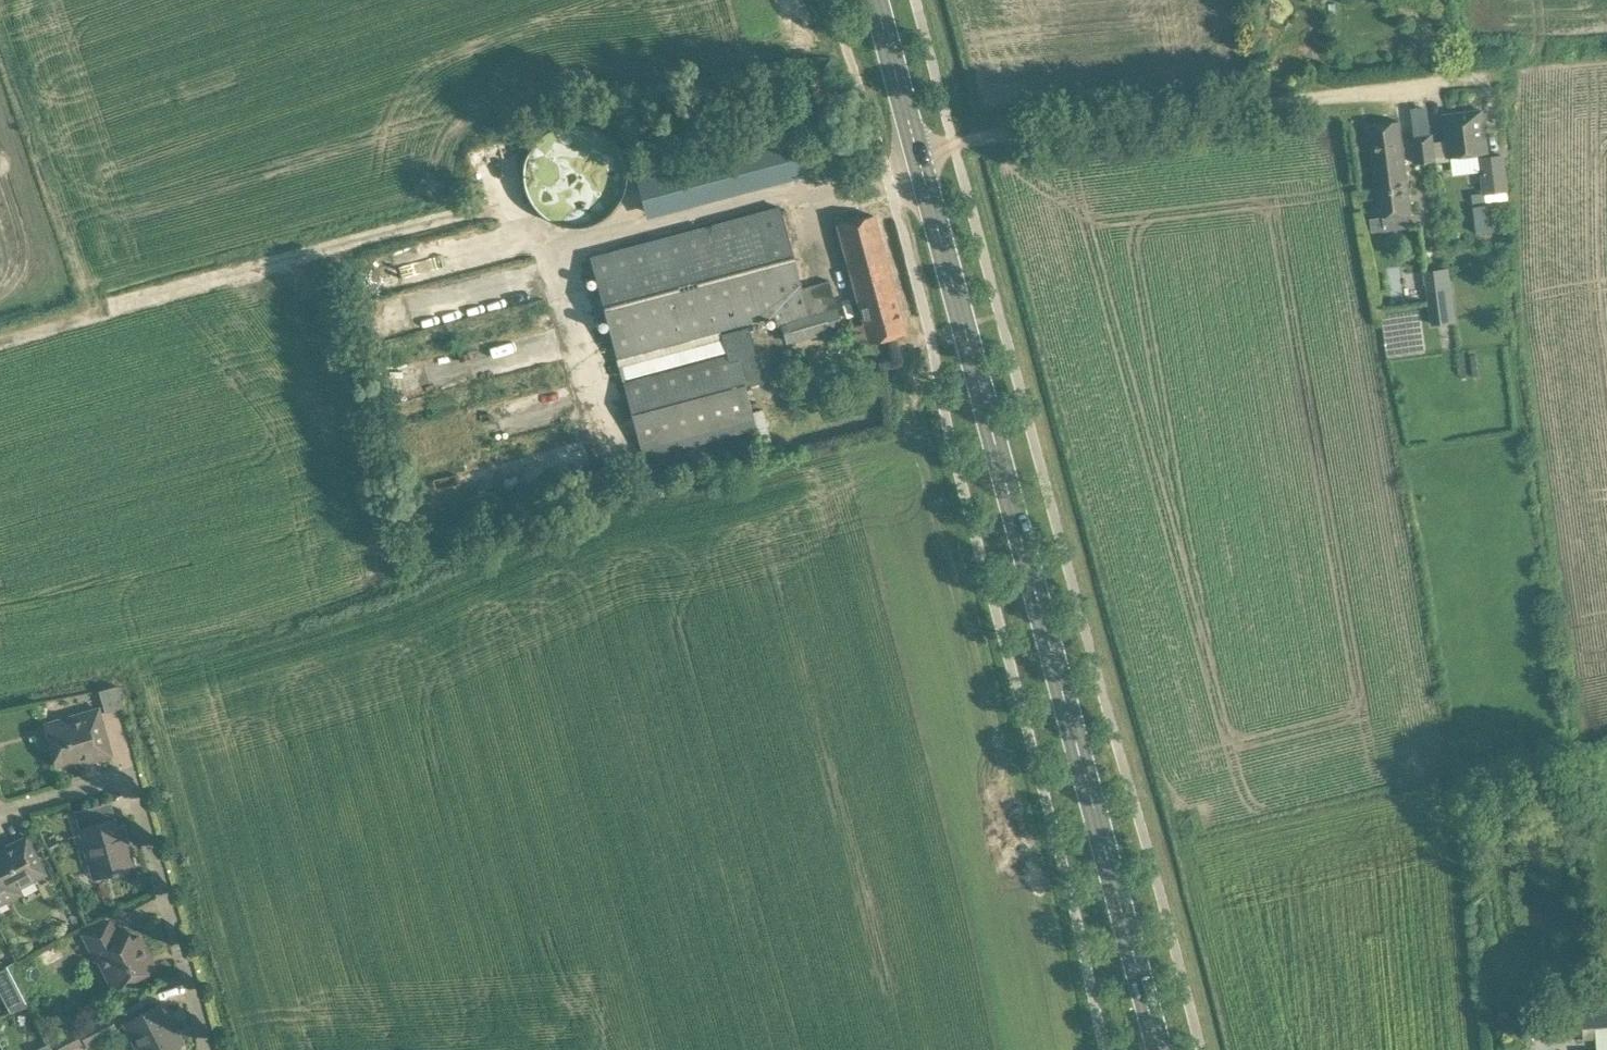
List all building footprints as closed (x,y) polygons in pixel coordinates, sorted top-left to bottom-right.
[(1445,114),(1450,156),(1487,151),(1483,110),(1445,114)] [(1375,125),(1368,126),(1380,217),(1380,218),(1382,217),(1384,230),(1411,226),(1409,213),(1412,212),(1400,121),(1375,125)] [(585,123),(575,122),(564,123),(554,126),(545,131),(537,138),(531,146),(526,155),(523,165),(522,175),(523,185),(526,195),(531,205),(537,213),(545,219),(554,224),(564,227),(575,228),(585,227),(595,224),(604,219),(612,213),(619,205),(624,195),(627,185),(628,175),(627,165),(624,155),(619,147),(612,138),(604,131),(595,126),(585,123)] [(1433,134),(1414,136),(1418,163),(1436,161),(1433,134)] [(644,217),(804,173),(794,136),(634,180),(644,217)] [(1482,193),(1507,191),(1505,154),(1479,157),(1482,193)] [(1499,232),(1497,203),(1475,205),(1477,234),(1499,232)] [(841,327),(837,308),(843,307),(841,298),(834,300),(829,280),(801,287),(780,206),(590,257),(616,355),(773,313),(777,326),(786,323),(791,340),(841,327)] [(837,224),(864,323),(850,326),(855,343),(859,345),(905,332),(873,214),(837,224)] [(1453,293),(1428,296),(1432,325),(1457,321),(1453,293)] [(755,384),(764,382),(749,325),(721,333),(726,354),(623,382),(640,447),(644,460),(756,430),(757,429),(753,416),(745,386),(755,384)] [(104,709),(122,704),(116,682),(98,687),(104,709)] [(112,754),(106,733),(99,707),(44,723),(56,764),(93,754),(94,759),(112,754)] [(89,825),(84,809),(84,808),(69,812),(75,833),(80,831),(88,859),(93,879),(100,877),(118,872),(117,870),(133,866),(123,828),(116,830),(113,818),(89,825)] [(19,886),(45,872),(26,836),(0,849),(0,905),(23,894),(19,886)] [(52,852),(61,848),(55,836),(46,841),(52,852)] [(114,988),(135,977),(155,967),(139,936),(130,940),(124,928),(115,932),(109,920),(83,933),(96,958),(98,957),(114,988)] [(0,967),(0,992),(8,1009),(24,1002),(7,964),(0,967)] [(138,1049),(169,1049),(183,1043),(174,1025),(168,1028),(164,1019),(166,1018),(158,1004),(123,1022),(131,1036),(138,1049)] [(1596,1028),(1606,1027),(1604,1007),(1582,1009),(1584,1029),(1596,1028)] [(1498,1012),(1500,1026),(1510,1024),(1508,1010),(1498,1012)] [(85,1044),(116,1028),(108,1013),(77,1029),(84,1041),(85,1044)] [(1606,1027),(1596,1028),(1598,1049),(1606,1049),(1606,1027)] [(69,1047),(63,1035),(48,1042),(52,1049),(64,1049),(69,1047)]
